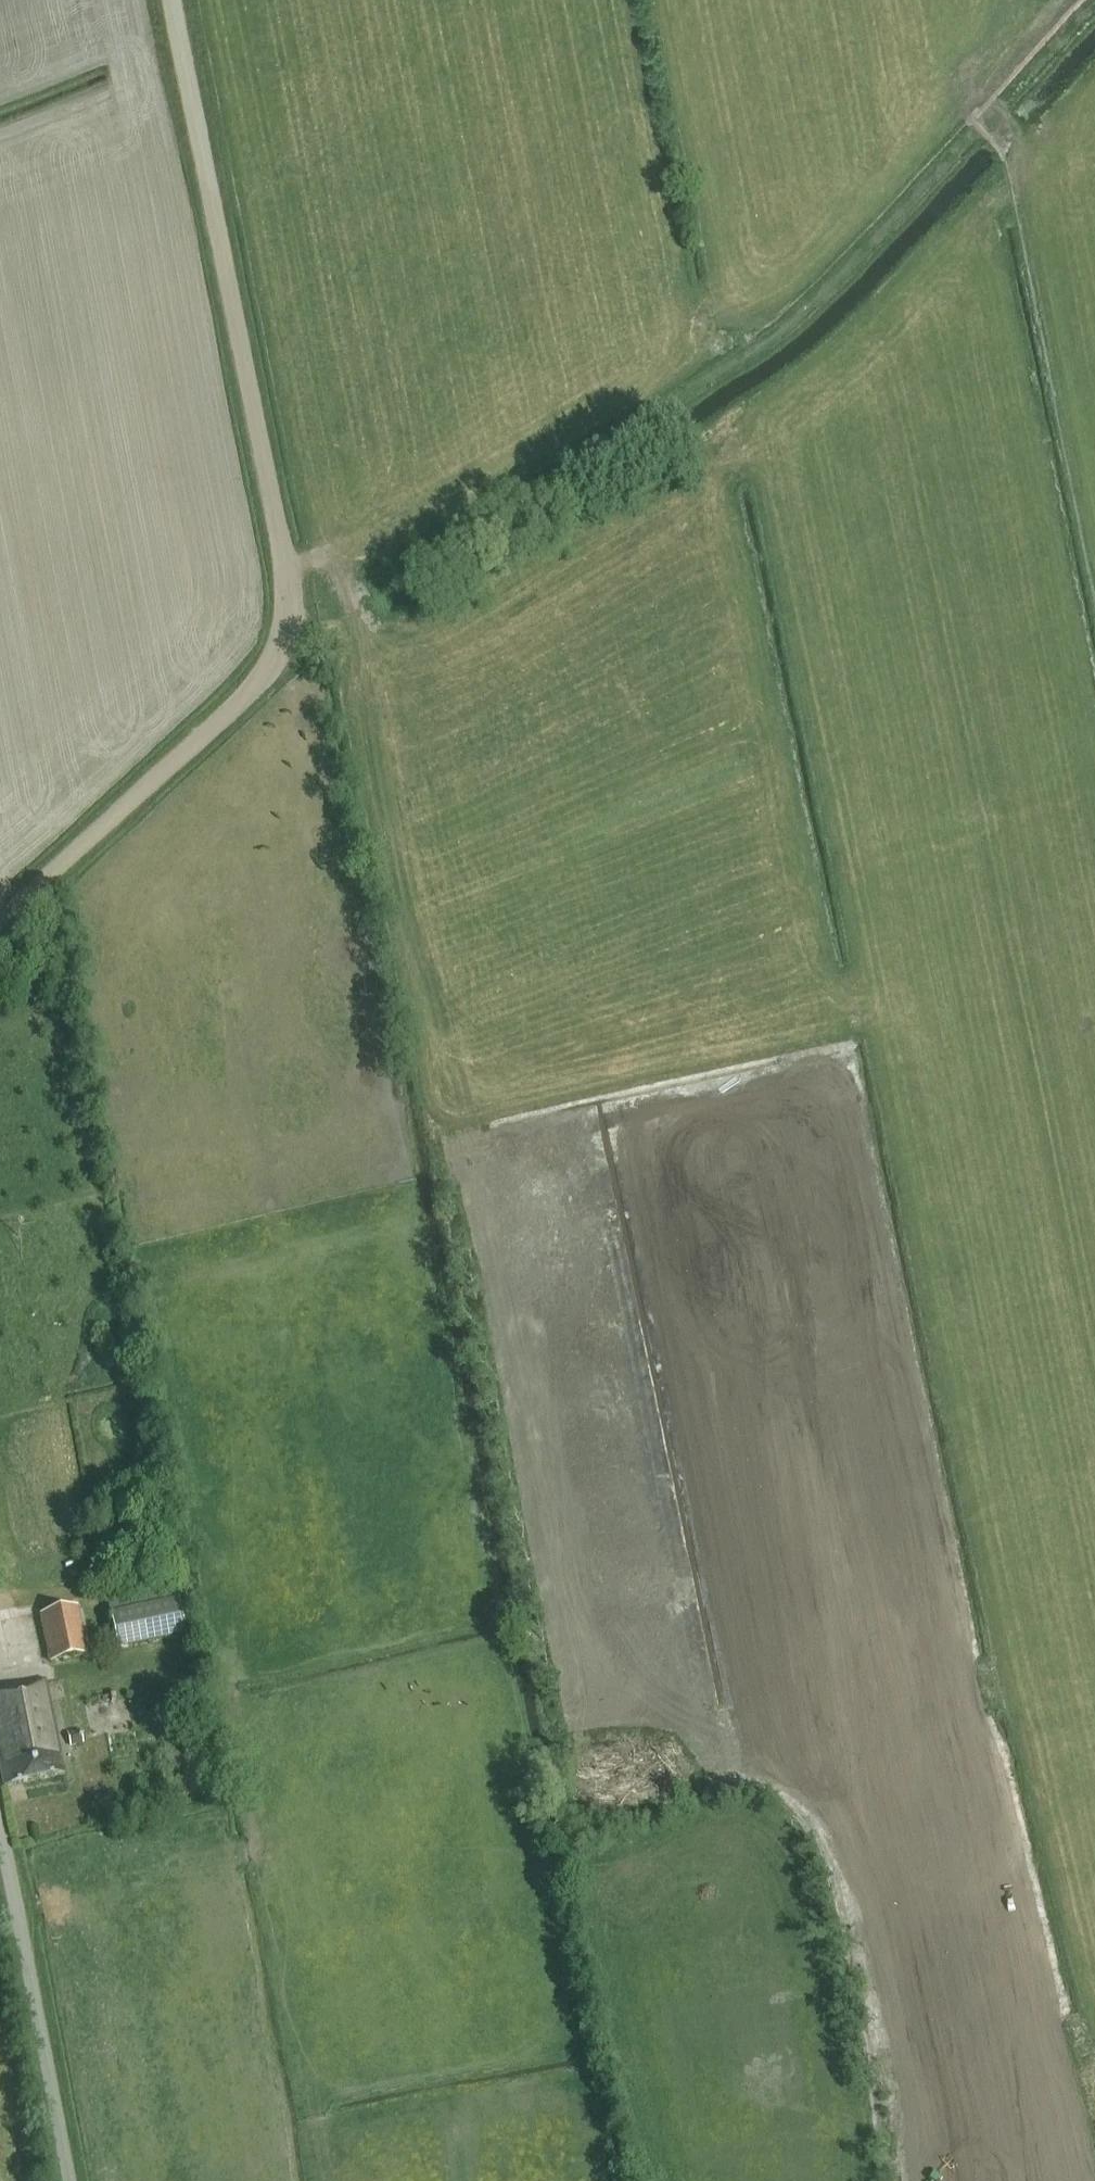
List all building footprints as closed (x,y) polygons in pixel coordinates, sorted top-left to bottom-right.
[(116,1651),(184,1637),(177,1602),(108,1617),(116,1651)] [(82,1655),(73,1609),(40,1616),(49,1661),(82,1655)] [(46,1685),(0,1694),(0,1771),(3,1787),(64,1775),(46,1685)] [(81,1743),(78,1731),(65,1734),(68,1746),(81,1743)]
